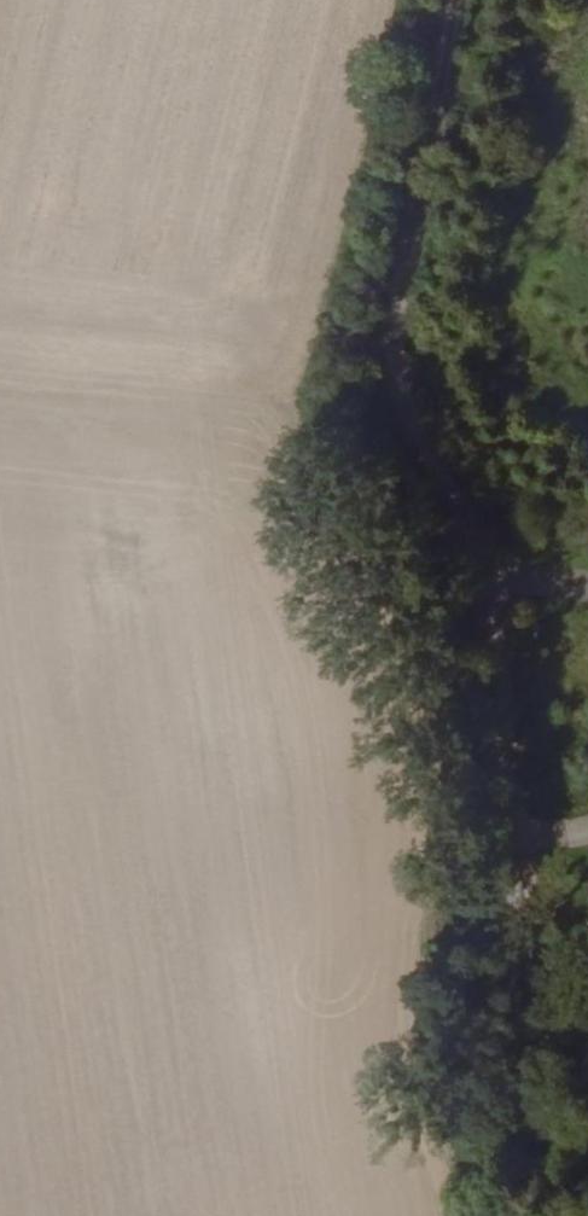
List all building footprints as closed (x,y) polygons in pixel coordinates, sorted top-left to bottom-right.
[(524,607),(538,608),(538,593),(523,592),(524,607)]
